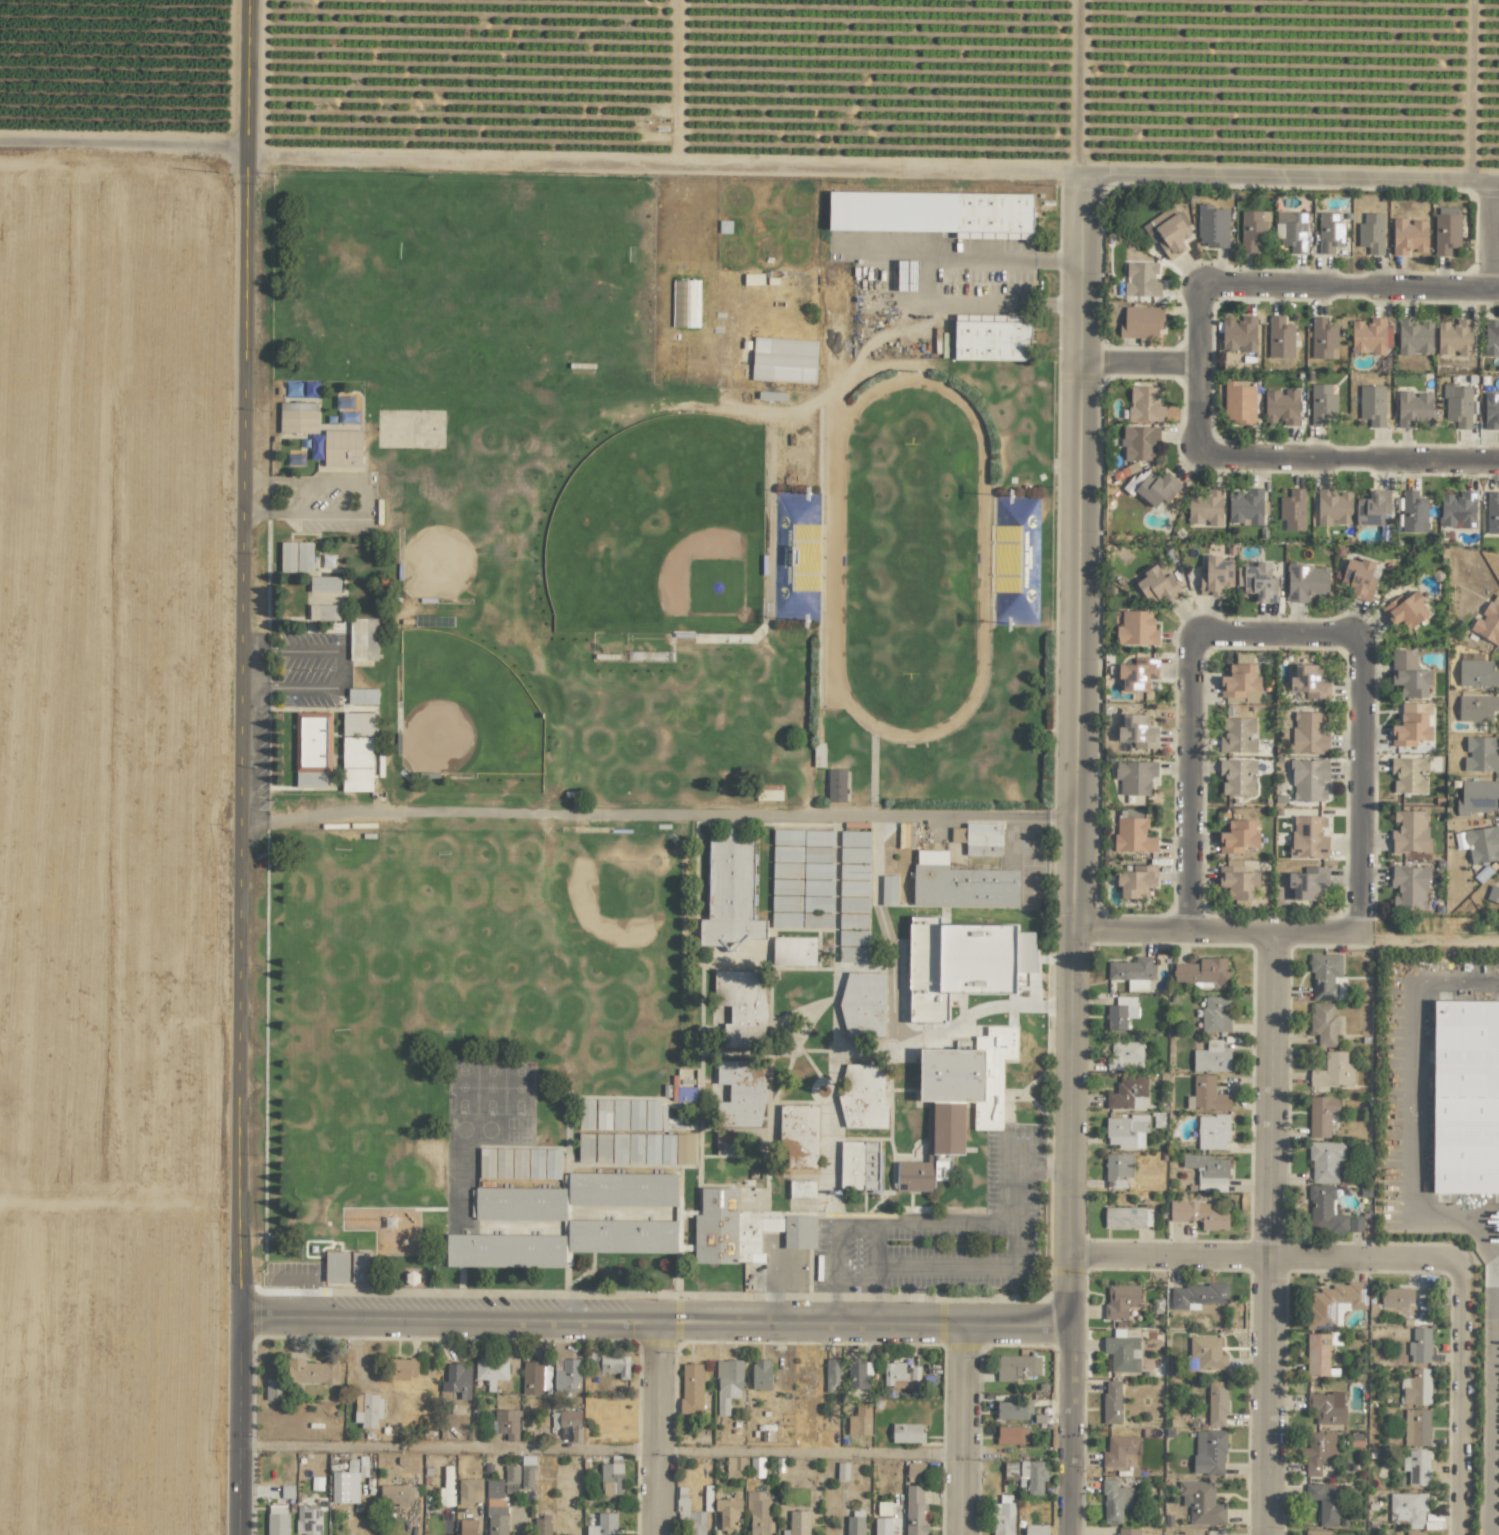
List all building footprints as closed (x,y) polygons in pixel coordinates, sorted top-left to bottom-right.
[(1033,194),(829,192),(829,231),(1032,233),(1033,194)] [(1229,209),(1213,209),(1213,204),(1198,204),(1197,246),(1228,246),(1229,209)] [(1143,225),(1168,261),(1188,248),(1184,243),(1193,237),(1172,205),(1143,225)] [(1268,245),(1268,210),(1241,211),(1241,253),(1257,253),(1257,245),(1268,245)] [(1305,254),(1306,212),(1276,211),(1275,238),(1282,238),(1282,246),(1291,246),(1290,253),(1305,254)] [(1319,254),(1334,254),(1334,246),(1345,246),(1344,222),(1339,222),(1339,212),(1318,212),(1319,254)] [(1358,247),(1368,247),(1368,255),(1384,255),(1384,213),(1363,213),(1363,222),(1358,222),(1358,247)] [(1434,256),(1450,256),(1450,247),(1460,247),(1461,215),(1435,214),(1434,256)] [(1426,220),(1408,220),(1408,219),(1392,219),(1392,255),(1409,255),(1409,251),(1426,251),(1426,220)] [(1124,296),(1160,296),(1160,280),(1157,279),(1157,262),(1127,261),(1127,282),(1124,282),(1124,296)] [(763,273),(744,274),(744,285),(764,285),(763,273)] [(672,327),(699,327),(700,281),(673,280),(672,327)] [(1119,337),(1161,338),(1161,307),(1125,307),(1124,325),(1119,325),(1119,337)] [(954,360),(1030,361),(1030,322),(986,322),(986,315),(954,315),(954,360)] [(1222,351),(1240,350),(1240,353),(1256,352),(1255,315),(1237,315),(1237,318),(1222,318),(1222,351)] [(1284,315),(1268,315),(1269,358),(1294,358),(1293,325),(1284,325),(1284,315)] [(1337,324),(1328,324),(1329,316),(1312,316),(1311,358),(1337,359),(1337,324)] [(1352,351),(1371,351),(1371,354),(1385,354),(1385,348),(1391,348),(1391,326),(1385,326),(1385,318),(1366,318),(1366,321),(1351,321),(1352,351)] [(1437,354),(1455,355),(1455,356),(1471,356),(1472,319),(1454,319),(1454,323),(1438,322),(1437,354)] [(1432,320),(1397,320),(1398,354),(1433,354),(1432,320)] [(1484,356),(1498,357),(1498,353),(1498,321),(1485,320),(1484,356)] [(817,340),(753,337),(751,380),(815,383),(817,340)] [(1224,381),(1224,424),(1255,423),(1255,386),(1246,386),(1246,381),(1224,381)] [(1331,384),(1312,384),(1311,426),(1326,426),(1326,418),(1336,418),(1336,394),(1331,394),(1331,384)] [(1359,419),(1370,419),(1369,427),(1385,428),(1385,386),(1359,385),(1359,419)] [(1471,386),(1444,386),(1444,421),(1455,421),(1455,429),(1471,429),(1471,386)] [(1164,421),(1164,405),(1159,405),(1159,387),(1131,387),(1131,407),(1128,407),(1127,421),(1164,421)] [(1264,389),(1265,422),(1282,421),(1282,426),(1298,425),(1298,389),(1264,389)] [(1411,390),(1397,390),(1398,426),(1433,426),(1432,393),(1411,393),(1411,390)] [(1498,429),(1498,393),(1484,393),(1485,430),(1498,429)] [(317,433),(317,403),(280,402),(279,433),(317,433)] [(1159,427),(1124,426),(1123,460),(1156,461),(1156,443),(1159,443),(1159,427)] [(362,430),(324,430),(324,466),(362,467),(362,430)] [(1166,503),(1182,485),(1165,470),(1159,476),(1152,470),(1134,490),(1154,508),(1162,499),(1166,503)] [(1188,492),(1188,525),(1222,526),(1222,489),(1205,488),(1205,492),(1188,492)] [(1262,525),(1262,488),(1242,488),(1242,490),(1228,490),(1228,522),(1249,522),(1249,525),(1262,525)] [(1304,530),(1305,488),(1290,488),(1289,497),(1280,496),(1279,521),(1283,521),(1283,530),(1304,530)] [(1351,491),(1338,492),(1338,488),(1317,489),(1318,526),(1352,525),(1351,491)] [(1389,514),(1390,489),(1367,489),(1367,498),(1355,498),(1354,525),(1382,525),(1382,514),(1389,514)] [(1427,499),(1416,498),(1417,490),(1402,490),(1401,532),(1427,533),(1427,499)] [(1440,525),(1461,525),(1461,528),(1474,528),(1475,491),(1457,491),(1457,495),(1441,495),(1440,525)] [(1498,534),(1498,491),(1488,491),(1487,533),(1498,534)] [(313,542),(281,542),(280,572),(312,573),(313,542)] [(1200,571),(1199,594),(1222,595),(1222,589),(1232,589),(1233,560),(1220,559),(1220,555),(1206,555),(1206,571),(1200,571)] [(1340,583),(1350,586),(1348,596),(1369,602),(1376,579),(1370,577),(1375,561),(1360,557),(1359,561),(1347,558),(1340,583)] [(1271,562),(1255,562),(1255,567),(1237,567),(1237,585),(1243,585),(1243,593),(1256,593),(1256,602),(1275,602),(1275,578),(1270,578),(1271,562)] [(1136,583),(1150,606),(1161,599),(1164,604),(1182,593),(1170,573),(1164,577),(1156,564),(1142,573),(1145,577),(1136,583)] [(1328,598),(1328,565),(1287,564),(1287,602),(1308,602),(1308,595),(1317,595),(1317,598),(1328,598)] [(340,592),(340,576),(310,577),(310,592),(340,592)] [(1428,614),(1421,606),(1426,602),(1416,590),(1403,600),(1399,595),(1381,609),(1394,625),(1400,621),(1407,631),(1428,614)] [(1489,602),(1479,619),(1476,617),(1469,630),(1498,646),(1498,607),(1489,602)] [(340,605),(309,604),(308,619),(339,620),(340,605)] [(1153,611),(1121,610),(1121,626),(1117,626),(1116,644),(1158,645),(1158,629),(1153,629),(1153,611)] [(378,618),(350,618),(349,660),(378,660),(378,618)] [(1400,697),(1427,697),(1427,685),(1431,685),(1431,670),(1416,670),(1416,650),(1391,650),(1391,685),(1400,685),(1400,697)] [(1260,702),(1260,676),(1256,676),(1256,664),(1252,664),(1252,655),(1237,655),(1236,664),(1230,664),(1229,676),(1220,676),(1220,699),(1245,700),(1245,702),(1260,702)] [(1123,691),(1148,691),(1149,678),(1157,678),(1158,659),(1136,658),(1136,665),(1118,664),(1118,680),(1123,680),(1123,691)] [(1459,660),(1459,686),(1498,687),(1498,671),(1492,671),(1492,661),(1459,660)] [(1289,691),(1305,691),(1305,698),(1329,699),(1329,677),(1320,677),(1321,665),(1294,664),(1294,677),(1289,677),(1289,691)] [(378,705),(378,689),(348,688),(348,704),(378,705)] [(1491,711),(1498,711),(1498,695),(1458,695),(1457,721),(1491,721),(1491,711)] [(1431,703),(1400,703),(1401,725),(1391,725),(1391,746),(1416,746),(1415,740),(1430,740),(1429,714),(1431,714),(1431,703)] [(1326,754),(1328,712),(1294,711),(1292,753),(1326,754)] [(372,792),(373,713),(343,712),(342,736),(343,736),(342,791),(372,792)] [(331,713),(295,713),(294,787),(326,787),(326,771),(330,772),(331,713)] [(1133,747),(1157,748),(1158,727),(1148,727),(1149,714),(1122,714),(1121,726),(1118,726),(1118,742),(1133,742),(1133,747)] [(1219,752),(1255,753),(1256,718),(1223,717),(1223,736),(1220,736),(1219,752)] [(1466,737),(1465,754),(1463,754),(1463,770),(1498,771),(1498,755),(1496,755),(1497,737),(1466,737)] [(1393,793),(1426,793),(1426,755),(1390,754),(1390,775),(1393,775),(1393,793)] [(1254,795),(1255,776),(1256,760),(1219,759),(1219,778),(1223,778),(1222,794),(1254,795)] [(1292,801),(1326,800),(1326,790),(1321,790),(1321,782),(1328,782),(1328,759),(1291,760),(1292,801)] [(1157,762),(1115,761),(1115,779),(1120,779),(1120,795),(1150,795),(1150,777),(1157,777),(1157,762)] [(827,802),(845,802),(846,769),(828,769),(827,802)] [(1498,781),(1461,780),(1461,798),(1456,798),(1456,816),(1469,816),(1469,811),(1498,812),(1498,781)] [(782,785),(755,785),(755,800),(782,800),(782,785)] [(1427,810),(1393,811),(1394,822),(1399,822),(1399,830),(1391,830),(1391,852),(1428,852),(1427,810)] [(1326,816),(1292,816),(1291,858),(1327,858),(1328,836),(1320,835),(1321,827),(1326,827),(1326,816)] [(1115,851),(1156,852),(1156,837),(1147,837),(1147,818),(1116,818),(1115,851)] [(1254,820),(1228,820),(1228,832),(1219,832),(1219,853),(1243,853),(1243,847),(1259,847),(1259,832),(1254,832),(1254,820)] [(898,848),(914,848),(914,823),(899,823),(898,848)] [(1002,824),(966,823),(966,828),(951,827),(951,842),(966,842),(966,855),(1002,856),(1002,824)] [(1498,860),(1498,825),(1454,832),(1456,848),(1469,846),(1472,864),(1498,860)] [(772,878),(833,879),(833,863),(834,831),(773,830),(772,878)] [(870,831),(841,831),(840,846),(869,847),(870,831)] [(754,835),(726,835),(726,838),(709,837),(708,919),(699,919),(699,943),(766,944),(766,920),(753,920),(754,835)] [(840,862),(869,863),(870,848),(840,848),(840,862)] [(914,906),(1018,907),(1019,870),(948,869),(948,850),(915,850),(914,906)] [(1219,887),(1228,887),(1228,900),(1234,900),(1235,909),(1251,909),(1251,888),(1259,888),(1259,872),(1242,873),(1242,859),(1226,860),(1226,866),(1219,866),(1219,887)] [(869,879),(870,865),(840,864),(839,879),(869,879)] [(1121,898),(1146,899),(1147,886),(1156,886),(1157,865),(1132,865),(1132,871),(1117,871),(1116,886),(1121,886),(1121,898)] [(1293,900),(1318,900),(1319,887),(1328,887),(1328,867),(1303,867),(1303,873),(1288,873),(1288,888),(1293,888),(1293,900)] [(1392,908),(1427,908),(1428,867),(1391,867),(1391,888),(1398,888),(1398,896),(1392,896),(1392,908)] [(897,876),(882,875),(881,905),(897,906),(897,876)] [(833,880),(772,879),(772,928),(801,928),(802,912),(799,912),(800,895),(833,895),(833,880)] [(869,896),(869,881),(840,880),(839,896),(869,896)] [(1490,884),(1485,899),(1498,903),(1498,887),(1490,884)] [(832,912),(833,897),(803,896),(802,911),(832,912)] [(869,913),(869,898),(840,897),(839,912),(869,913)] [(833,913),(803,913),(802,928),(832,928),(833,913)] [(869,914),(839,914),(839,928),(869,929),(869,914)] [(910,1020),(947,1019),(947,993),(1015,993),(1015,973),(1035,972),(1035,932),(1017,932),(1017,924),(940,925),(940,916),(909,917),(910,1020)] [(839,945),(869,946),(869,931),(839,930),(839,945)] [(815,966),(816,937),(773,937),(773,965),(815,966)] [(868,947),(839,947),(839,962),(868,962),(868,947)] [(1312,1000),(1336,1000),(1335,976),(1342,976),(1342,954),(1311,954),(1312,1000)] [(1136,962),(1108,962),(1107,979),(1128,980),(1127,991),(1148,992),(1148,979),(1153,980),(1154,957),(1136,956),(1136,962)] [(1173,963),(1173,982),(1226,983),(1227,958),(1199,958),(1199,964),(1173,963)] [(757,1047),(757,1037),(763,1037),(763,1023),(755,1023),(756,972),(715,970),(714,1006),(730,1006),(730,1023),(723,1023),(722,1046),(757,1047)] [(886,973),(844,972),(843,1036),(885,1037),(886,973)] [(1137,1018),(1137,996),(1115,996),(1115,1005),(1106,1005),(1107,1030),(1126,1030),(1126,1018),(1137,1018)] [(1230,1032),(1230,997),(1203,996),(1202,1032),(1230,1032)] [(1498,1194),(1498,1001),(1433,1001),(1432,1193),(1498,1194)] [(1318,1047),(1337,1047),(1336,1003),(1310,1003),(1311,1034),(1317,1034),(1318,1047)] [(920,1049),(920,1101),(928,1101),(927,1162),(897,1162),(896,1183),(905,1183),(905,1191),(934,1191),(934,1154),(964,1154),(964,1102),(973,1102),(973,1130),(1002,1130),(1002,1058),(1017,1059),(1017,1027),(986,1027),(986,1036),(974,1036),(974,1049),(920,1049)] [(1230,1072),(1230,1050),(1222,1050),(1222,1040),(1206,1039),(1206,1050),(1193,1049),(1193,1071),(1230,1072)] [(1142,1041),(1109,1042),(1109,1069),(1142,1069),(1142,1041)] [(1325,1052),(1325,1070),(1310,1070),(1310,1085),(1354,1085),(1353,1063),(1346,1064),(1346,1051),(1325,1052)] [(763,1126),(764,1062),(717,1061),(717,1084),(729,1084),(729,1102),(717,1102),(716,1126),(763,1126)] [(885,1128),(884,1064),(843,1064),(843,1094),(841,1094),(841,1128),(885,1128)] [(1230,1109),(1229,1094),(1214,1094),(1214,1074),(1193,1075),(1193,1096),(1186,1096),(1186,1110),(1230,1109)] [(1141,1109),(1141,1097),(1146,1097),(1147,1076),(1118,1076),(1117,1093),(1106,1093),(1106,1108),(1141,1109)] [(696,1101),(697,1086),(689,1085),(689,1077),(672,1077),(672,1101),(696,1101)] [(1309,1137),(1330,1138),(1330,1113),(1339,1113),(1339,1097),(1309,1096),(1309,1137)] [(594,1100),(579,1099),(578,1129),(594,1130),(594,1100)] [(596,1130),(611,1129),(611,1099),(596,1100),(596,1130)] [(627,1130),(628,1100),(613,1099),(612,1130),(627,1130)] [(644,1130),(644,1100),(629,1100),(629,1130),(644,1130)] [(645,1130),(659,1130),(661,1100),(646,1100),(645,1130)] [(818,1105),(782,1105),(782,1167),(818,1168),(818,1105)] [(1148,1114),(1130,1114),(1130,1118),(1107,1117),(1106,1144),(1118,1144),(1118,1148),(1144,1149),(1144,1132),(1147,1132),(1148,1114)] [(1228,1115),(1198,1115),(1197,1149),(1228,1149),(1228,1115)] [(716,1154),(744,1155),(744,1132),(716,1132),(716,1154)] [(578,1162),(593,1162),(594,1134),(579,1133),(578,1162)] [(596,1162),(611,1162),(610,1133),(595,1134),(596,1162)] [(627,1162),(627,1133),(612,1134),(612,1162),(627,1162)] [(628,1162),(643,1162),(644,1134),(629,1134),(628,1162)] [(693,1135),(645,1134),(644,1164),(693,1165),(693,1135)] [(841,1141),(840,1190),(880,1191),(881,1142),(841,1141)] [(1312,1183),(1337,1183),(1338,1160),(1345,1160),(1345,1142),(1309,1142),(1309,1159),(1312,1159),(1312,1183)] [(495,1148),(480,1148),(479,1178),(494,1178),(495,1148)] [(511,1148),(496,1148),(495,1178),(511,1179),(511,1148)] [(527,1178),(528,1149),(512,1148),(512,1178),(527,1178)] [(528,1178),(543,1179),(544,1149),(529,1148),(528,1178)] [(561,1149),(545,1149),(545,1178),(560,1179),(561,1149)] [(1133,1154),(1106,1154),(1106,1188),(1126,1187),(1126,1177),(1133,1177),(1133,1154)] [(1227,1191),(1228,1159),(1207,1158),(1208,1155),(1182,1154),(1182,1168),(1197,1168),(1197,1191),(1227,1191)] [(567,1205),(677,1206),(677,1174),(568,1172),(567,1205)] [(815,1180),(790,1180),(790,1198),(815,1198),(815,1180)] [(1347,1231),(1347,1215),(1333,1215),(1333,1185),(1309,1185),(1309,1231),(1347,1231)] [(471,1187),(471,1219),(566,1221),(566,1189),(471,1187)] [(694,1263),(764,1263),(764,1253),(760,1253),(760,1231),(784,1231),(784,1248),(815,1249),(816,1213),(738,1212),(738,1188),(701,1188),(701,1215),(694,1215),(694,1263)] [(1228,1211),(1212,1211),(1212,1202),(1169,1202),(1170,1221),(1201,1221),(1202,1230),(1228,1230),(1228,1211)] [(1151,1208),(1104,1207),(1104,1227),(1151,1228),(1151,1208)] [(1362,1231),(1362,1218),(1348,1218),(1348,1232),(1362,1231)] [(446,1267),(565,1268),(565,1235),(446,1234),(446,1267)] [(325,1281),(348,1282),(348,1252),(325,1251),(325,1281)] [(351,1281),(367,1282),(367,1252),(352,1251),(351,1281)] [(1367,1283),(1332,1283),(1332,1289),(1320,1288),(1320,1293),(1308,1293),(1308,1329),(1341,1329),(1341,1309),(1366,1310),(1367,1283)] [(1127,1320),(1127,1307),(1139,1307),(1140,1286),(1108,1285),(1107,1305),(1104,1305),(1104,1319),(1127,1320)] [(1171,1285),(1170,1310),(1199,1310),(1199,1303),(1227,1304),(1228,1285),(1171,1285)] [(1413,1289),(1381,1288),(1381,1313),(1413,1314),(1413,1289)] [(1306,1376),(1329,1376),(1330,1334),(1307,1333),(1306,1376)] [(1139,1337),(1104,1337),(1104,1354),(1110,1353),(1111,1372),(1140,1372),(1139,1337)] [(1226,1355),(1220,1355),(1220,1337),(1189,1337),(1190,1357),(1198,1357),(1198,1369),(1226,1369),(1226,1355)] [(586,1375),(599,1375),(599,1352),(586,1352),(586,1375)] [(600,1355),(601,1374),(618,1373),(619,1380),(629,1379),(628,1354),(600,1355)] [(997,1381),(1015,1381),(1015,1377),(1039,1377),(1039,1356),(997,1355),(997,1381)] [(417,1379),(417,1359),(388,1358),(387,1378),(417,1379)] [(337,1359),(324,1359),(324,1363),(305,1363),(305,1359),(288,1359),(288,1383),(337,1384),(337,1359)] [(554,1391),(575,1391),(575,1382),(581,1382),(580,1359),(554,1359),(554,1391)] [(826,1359),(825,1392),(832,1392),(832,1384),(839,1385),(840,1359),(826,1359)] [(507,1380),(508,1361),(475,1360),(475,1379),(488,1380),(487,1391),(494,1391),(495,1380),(507,1380)] [(729,1416),(729,1398),(742,1398),(742,1360),(717,1360),(717,1416),(729,1416)] [(770,1390),(771,1360),(752,1360),(752,1389),(770,1390)] [(848,1362),(847,1388),(867,1388),(868,1374),(871,1374),(872,1362),(848,1362)] [(920,1380),(920,1366),(910,1367),(911,1372),(905,1372),(905,1362),(884,1362),(884,1385),(892,1385),(892,1381),(920,1380)] [(441,1392),(459,1391),(459,1399),(471,1399),(471,1367),(463,1367),(463,1363),(446,1364),(446,1381),(441,1381),(441,1392)] [(682,1413),(703,1413),(702,1364),(681,1364),(682,1413)] [(1410,1368),(1410,1386),(1403,1386),(1402,1404),(1429,1405),(1430,1369),(1410,1368)] [(279,1400),(279,1379),(266,1379),(265,1400),(279,1400)] [(1103,1424),(1120,1424),(1121,1381),(1104,1381),(1103,1424)] [(1208,1426),(1225,1427),(1226,1382),(1209,1381),(1208,1426)] [(1345,1425),(1345,1406),(1331,1405),(1331,1394),(1307,1393),(1307,1409),(1315,1409),(1315,1424),(1345,1425)] [(382,1418),(382,1395),(362,1395),(362,1412),(354,1411),(354,1422),(361,1423),(361,1428),(377,1428),(377,1418),(382,1418)] [(997,1401),(997,1419),(1031,1419),(1030,1401),(997,1401)] [(848,1434),(870,1435),(871,1403),(856,1403),(855,1415),(848,1415),(848,1434)] [(1404,1445),(1429,1446),(1430,1409),(1405,1409),(1404,1445)] [(519,1441),(518,1410),(493,1410),(494,1432),(506,1432),(506,1442),(519,1441)] [(551,1427),(571,1427),(571,1441),(581,1441),(581,1411),(551,1411),(551,1427)] [(892,1442),(923,1443),(923,1424),(892,1423),(892,1442)] [(997,1444),(1027,1444),(1027,1427),(997,1427),(997,1444)] [(1194,1475),(1225,1475),(1224,1430),(1194,1431),(1194,1475)] [(1334,1463),(1335,1432),(1309,1432),(1309,1448),(1301,1447),(1300,1457),(1306,1457),(1306,1477),(1320,1477),(1321,1463),(1334,1463)] [(1139,1467),(1139,1437),(1107,1436),(1107,1451),(1102,1451),(1102,1467),(1139,1467)] [(1428,1449),(1409,1450),(1409,1457),(1402,1457),(1403,1471),(1408,1470),(1409,1486),(1429,1485),(1428,1449)] [(726,1478),(744,1478),(745,1457),(726,1457),(726,1478)] [(764,1458),(750,1458),(750,1477),(764,1477),(764,1458)] [(848,1480),(849,1463),(838,1462),(837,1479),(848,1480)] [(1004,1480),(1017,1479),(1017,1462),(1004,1462),(1004,1480)] [(533,1463),(521,1463),(521,1489),(534,1488),(533,1463)] [(601,1463),(602,1494),(623,1494),(622,1463),(601,1463)] [(924,1463),(907,1463),(907,1481),(925,1481),(924,1463)] [(519,1483),(519,1466),(505,1465),(505,1483),(519,1483)] [(358,1503),(359,1476),(367,1477),(367,1470),(349,1470),(349,1472),(332,1472),(331,1502),(358,1503)] [(482,1479),(458,1479),(459,1504),(482,1503),(482,1479)] [(1132,1487),(1117,1487),(1117,1479),(1104,1479),(1103,1523),(1122,1523),(1122,1508),(1132,1508),(1132,1487)] [(486,1497),(503,1498),(503,1480),(486,1480),(486,1497)] [(1214,1482),(1178,1481),(1178,1496),(1182,1496),(1182,1506),(1190,1506),(1189,1524),(1225,1525),(1225,1504),(1213,1503),(1214,1482)] [(1338,1485),(1305,1484),(1305,1499),(1319,1500),(1318,1526),(1337,1527),(1338,1485)] [(380,1485),(380,1504),(409,1505),(409,1499),(417,1499),(417,1485),(380,1485)] [(905,1534),(925,1534),(926,1486),(906,1485),(905,1534)] [(769,1500),(764,1500),(764,1491),(746,1491),(746,1514),(750,1514),(750,1534),(769,1534),(769,1500)] [(1390,1520),(1409,1520),(1409,1529),(1425,1528),(1425,1493),(1389,1494),(1390,1520)] [(720,1511),(720,1529),(735,1529),(735,1516),(742,1516),(741,1494),(731,1494),(731,1498),(714,1499),(715,1511),(720,1511)] [(990,1515),(993,1515),(993,1534),(1013,1534),(1014,1495),(1000,1495),(1000,1504),(990,1504),(990,1515)] [(689,1512),(689,1499),(677,1499),(677,1523),(687,1523),(688,1534),(705,1534),(704,1511),(689,1512)] [(877,1515),(890,1515),(890,1502),(877,1502),(877,1515)] [(268,1505),(268,1534),(288,1534),(288,1505),(268,1505)] [(507,1506),(487,1507),(487,1534),(507,1534),(507,1506)] [(321,1507),(296,1507),(297,1534),(310,1533),(310,1534),(321,1534),(321,1507)] [(790,1511),(789,1534),(808,1534),(809,1511),(790,1511)] [(598,1513),(597,1526),(587,1525),(586,1534),(616,1534),(617,1513),(598,1513)] [(864,1513),(846,1513),(846,1534),(864,1534),(864,1513)] [(550,1517),(533,1517),(534,1534),(551,1534),(550,1517)] [(874,1534),(891,1534),(892,1518),(875,1518),(874,1534)] [(460,1520),(460,1534),(477,1534),(476,1520),(460,1520)] [(1048,1525),(1025,1525),(1025,1534),(1048,1534),(1048,1525)]
